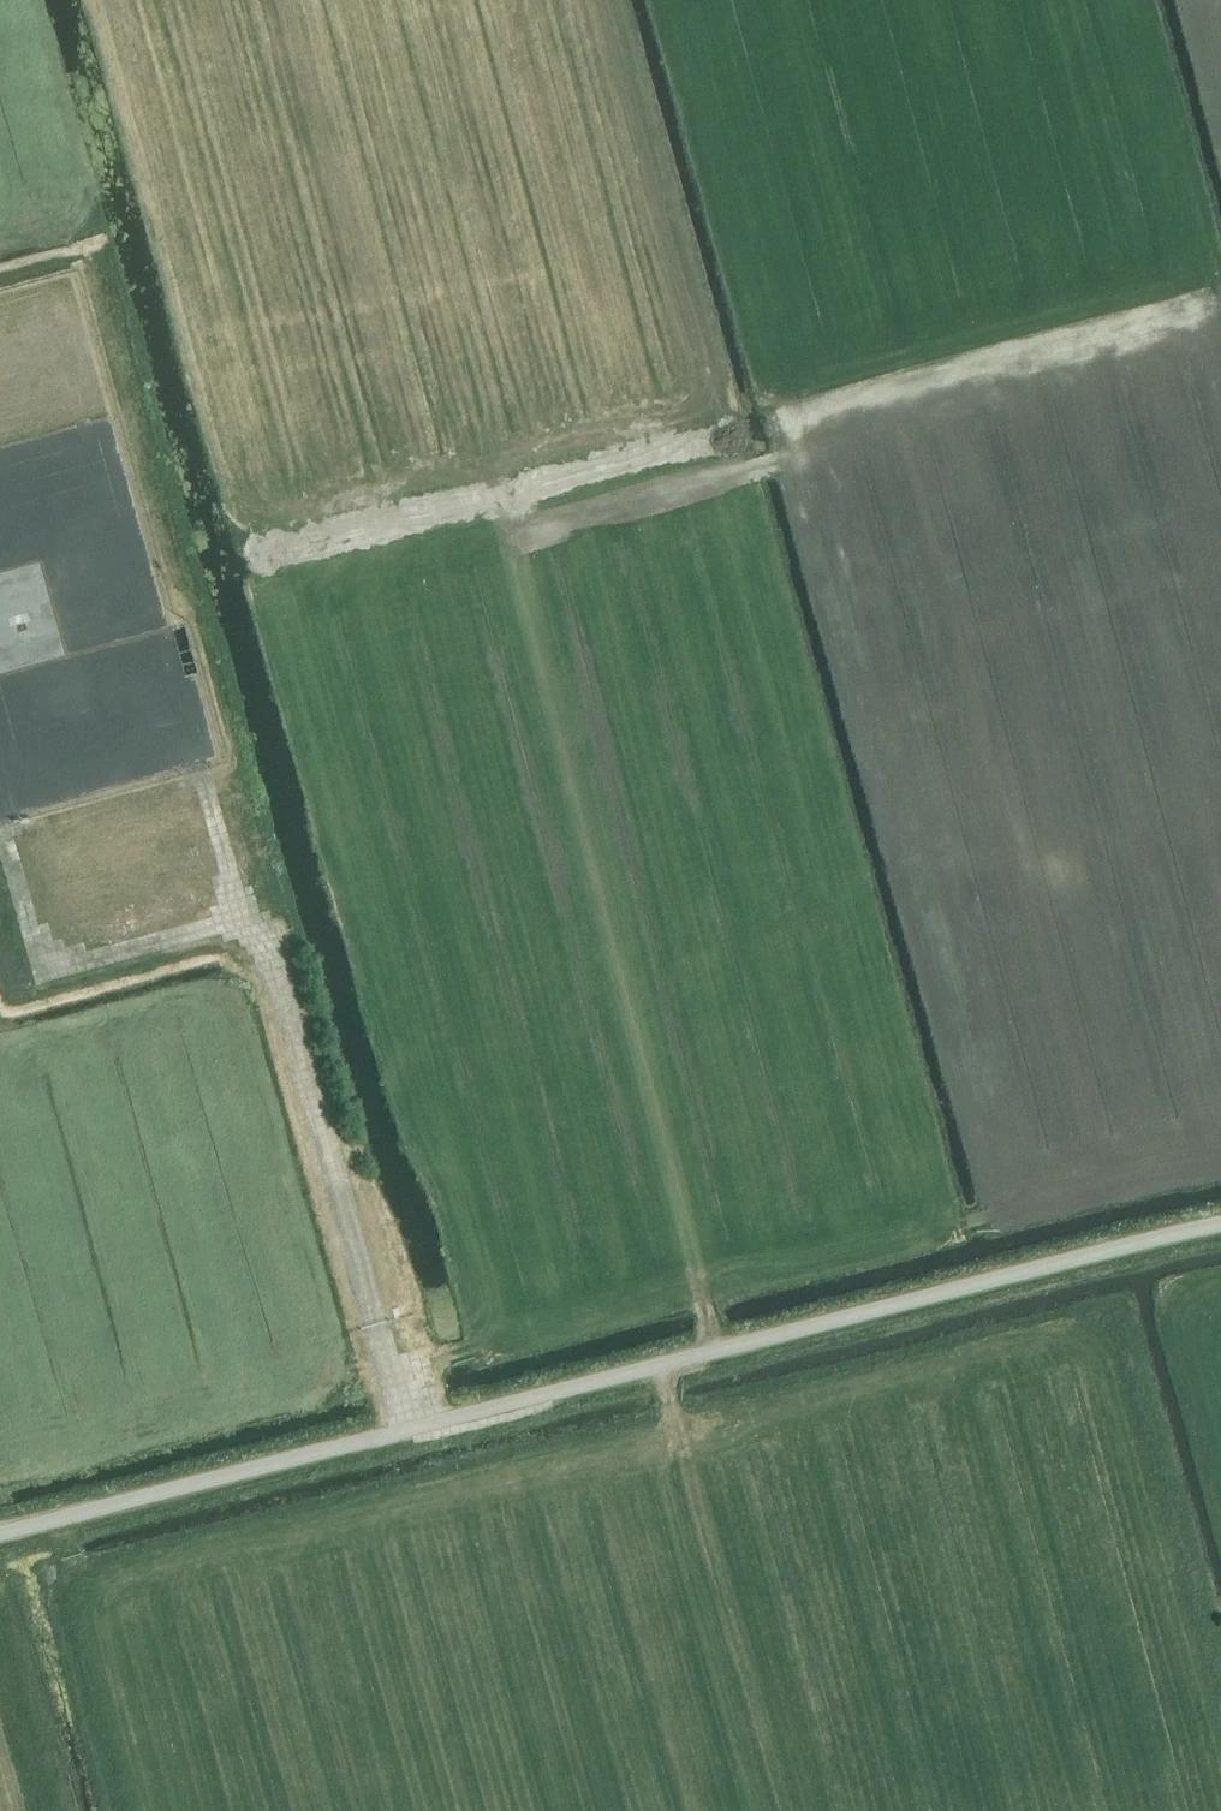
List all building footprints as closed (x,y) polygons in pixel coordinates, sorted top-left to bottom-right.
[(66,657),(48,579),(0,590),(0,669),(1,672),(66,657)]
